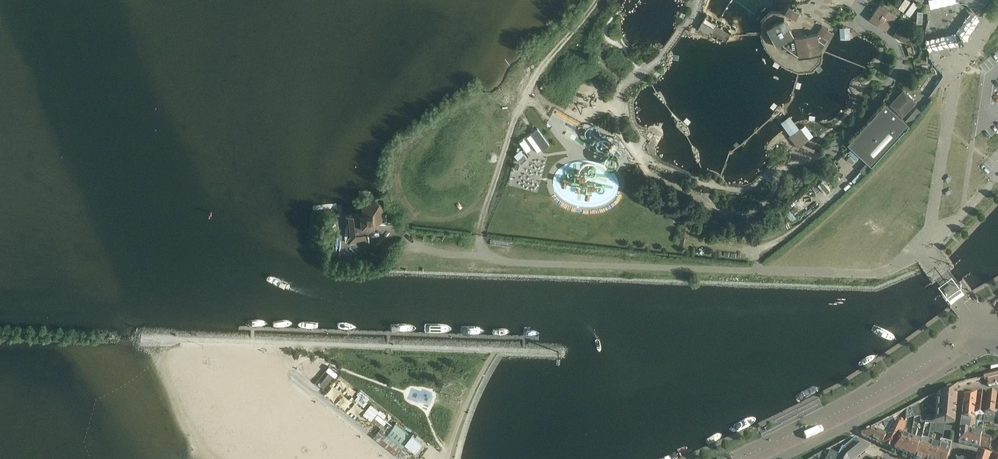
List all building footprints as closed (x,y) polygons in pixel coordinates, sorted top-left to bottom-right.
[(991,0),(959,0),(959,1),(963,1),(965,2),(967,3),(978,14),(979,14),(980,14),(981,14),(991,0)] [(869,18),(886,30),(896,15),(879,3),(869,18)] [(909,4),(902,15),(908,18),(915,8),(909,4)] [(784,14),(795,20),(800,13),(789,6),(784,14)] [(917,7),(909,20),(915,23),(922,11),(917,7)] [(820,49),(825,43),(818,38),(817,33),(794,37),(784,19),(766,29),(776,47),(782,43),(798,55),(798,57),(821,53),(820,49)] [(703,21),(698,29),(710,36),(711,35),(716,38),(717,38),(721,40),(722,38),(726,41),(731,33),(716,25),(714,28),(703,21)] [(817,33),(828,40),(833,32),(822,25),(817,33)] [(911,33),(901,25),(894,35),(904,42),(911,33)] [(921,102),(929,107),(941,87),(933,82),(921,102)] [(917,101),(904,89),(889,104),(903,116),(917,101)] [(847,143),(871,165),(909,125),(885,102),(847,143)] [(912,126),(917,128),(924,116),(919,114),(912,126)] [(785,129),(790,135),(799,128),(789,115),(780,122),(785,129)] [(800,127),(799,128),(790,135),(788,136),(797,147),(809,139),(800,127)] [(549,144),(537,128),(531,133),(543,149),(549,144)] [(542,149),(531,134),(527,136),(538,151),(542,149)] [(524,139),(520,142),(526,151),(530,149),(524,139)] [(518,159),(521,163),(528,157),(525,154),(518,159)] [(859,170),(865,164),(856,155),(851,161),(859,170)] [(514,164),(507,175),(513,178),(520,168),(514,164)] [(376,229),(375,221),(385,220),(384,205),(386,205),(385,196),(376,197),(377,200),(362,202),(363,212),(349,214),(351,236),(354,239),(370,237),(369,232),(374,231),(376,229)] [(796,217),(790,221),(795,229),(802,224),(796,217)] [(987,378),(989,386),(997,384),(997,375),(987,378)] [(957,402),(958,386),(935,396),(935,400),(957,402)] [(976,407),(978,394),(964,396),(963,405),(976,407)] [(983,422),(984,416),(987,395),(978,394),(976,407),(975,416),(981,416),(981,419),(979,419),(979,421),(983,422)] [(361,395),(357,399),(364,404),(367,400),(361,395)] [(994,418),(997,396),(987,395),(984,416),(994,418)] [(956,414),(957,402),(935,400),(934,411),(956,414)] [(974,421),(975,416),(976,407),(963,405),(962,419),(974,421)] [(375,407),(368,417),(371,420),(377,413),(379,410),(375,407)] [(913,413),(912,410),(911,408),(906,411),(905,419),(915,417),(913,416),(913,413)] [(955,425),(956,414),(934,411),(933,423),(955,425)] [(381,428),(376,434),(398,450),(403,454),(403,455),(410,446),(415,450),(422,441),(417,437),(412,434),(411,435),(406,431),(396,423),(393,425),(388,421),(385,418),(382,422),(379,426),(381,427),(381,428)] [(978,421),(974,421),(962,419),(960,429),(969,431),(970,431),(970,433),(975,434),(976,428),(977,428),(978,421)] [(894,451),(903,429),(905,423),(897,421),(888,435),(882,445),(888,448),(894,451)] [(933,440),(933,437),(932,437),(932,435),(934,435),(936,425),(930,424),(927,438),(922,436),(921,442),(915,458),(926,458),(933,440)] [(944,426),(936,425),(934,435),(935,435),(934,438),(933,437),(933,440),(926,458),(936,458),(941,443),(940,442),(941,437),(942,437),(943,431),(944,426)] [(980,448),(980,446),(981,435),(982,428),(979,427),(979,429),(977,429),(977,428),(976,428),(975,434),(970,433),(970,431),(969,431),(968,438),(970,439),(969,446),(980,448)] [(882,445),(888,435),(873,428),(861,435),(882,445)] [(906,455),(912,436),(911,436),(908,435),(909,431),(903,429),(894,451),(906,455)] [(915,439),(918,430),(912,429),(911,436),(912,436),(906,455),(914,458),(915,458),(921,442),(915,440),(915,439)] [(968,438),(969,431),(960,429),(958,443),(969,446),(970,439),(968,438)] [(989,449),(991,437),(981,435),(980,446),(989,449)] [(856,441),(854,439),(843,444),(847,449),(841,458),(842,458),(858,458),(866,452),(856,441)] [(952,446),(941,443),(936,458),(948,458),(952,446)] [(975,453),(965,451),(964,456),(972,458),(973,458),(975,453)]
